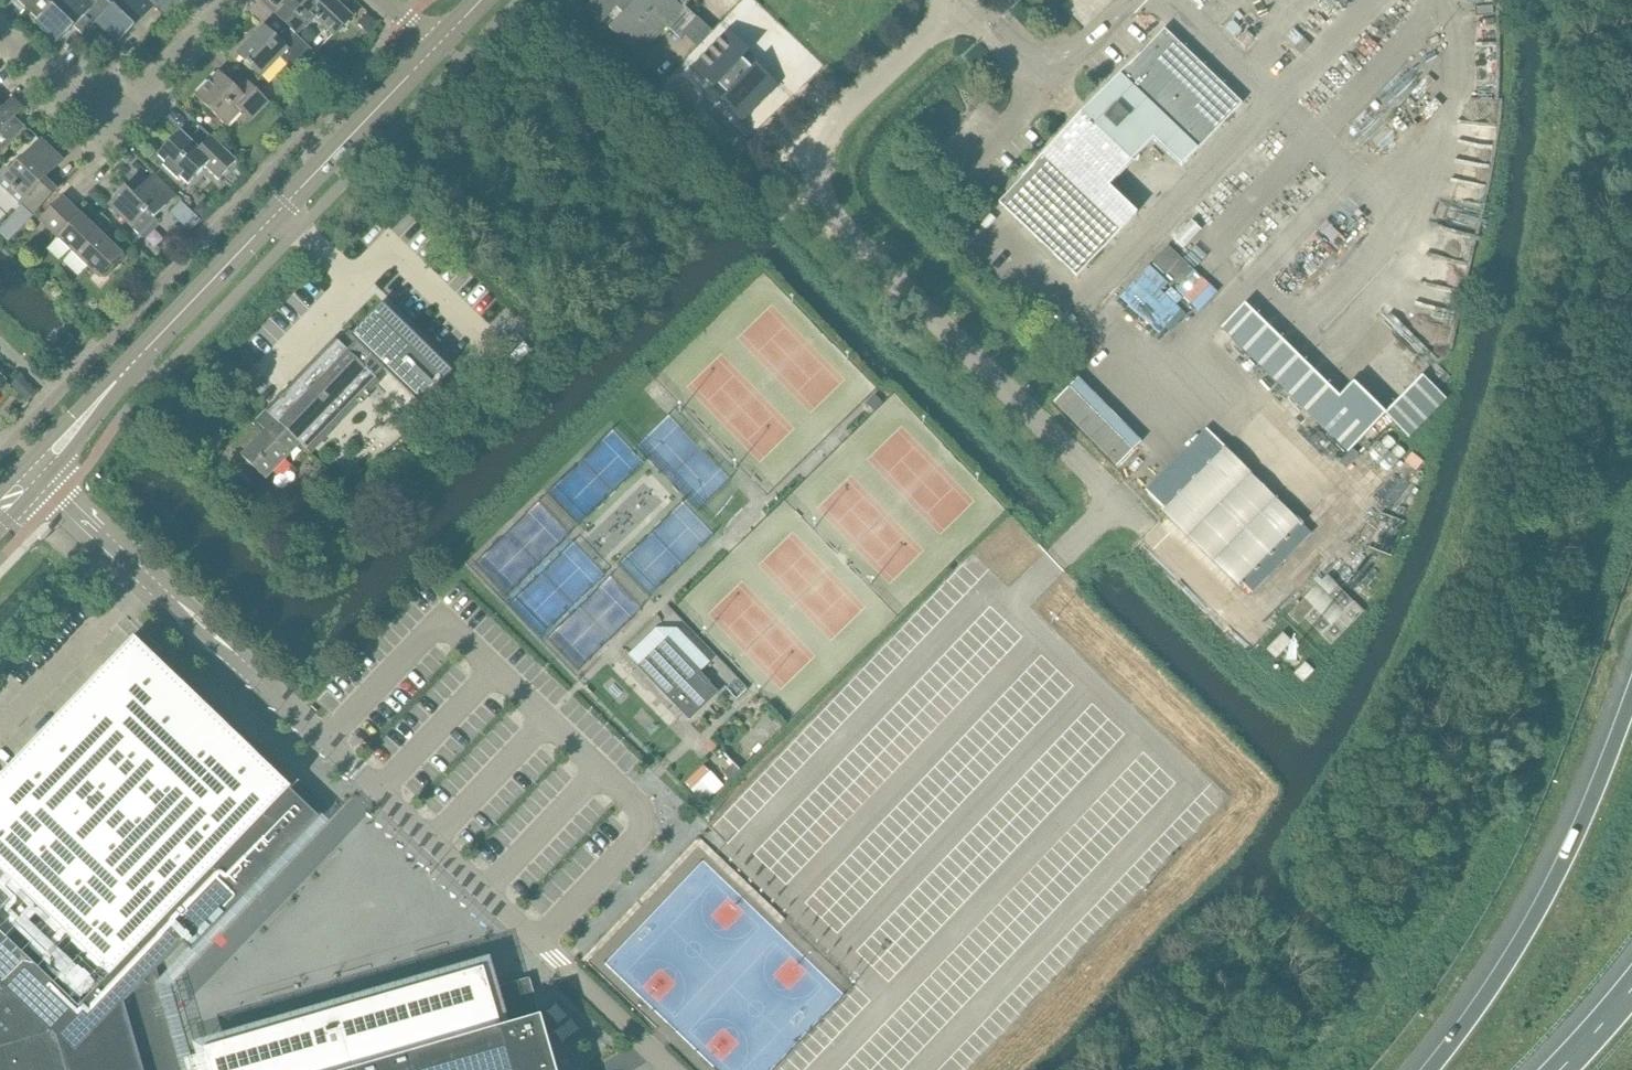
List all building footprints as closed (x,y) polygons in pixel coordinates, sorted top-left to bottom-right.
[(26,11),(36,0),(15,0),(26,11)] [(82,37),(98,21),(114,4),(109,0),(97,0),(93,5),(88,0),(36,0),(26,11),(58,42),(72,27),(82,37)] [(114,4),(98,21),(119,42),(154,6),(165,16),(180,0),(158,0),(153,5),(148,0),(109,0),(114,4)] [(284,3),(286,4),(276,14),(291,29),(295,33),(305,23),(306,24),(315,15),(334,34),(351,16),(334,0),(287,0),(284,3)] [(587,7),(602,22),(609,15),(616,22),(614,24),(642,51),(666,25),(680,38),(698,19),(685,6),(691,0),(595,0),(587,7)] [(261,76),(280,56),(297,73),(316,53),(291,29),(280,41),(263,25),(237,53),(261,76)] [(1103,89),(1087,106),(1057,137),(1058,138),(1026,172),(1027,173),(999,202),(1077,276),(1137,213),(1109,186),(1154,140),(1182,166),(1242,103),(1165,29),(1140,54),(1139,53),(1104,90),(1103,89)] [(742,59),(750,51),(749,50),(747,51),(728,32),(729,31),(728,30),(692,68),(693,68),(694,67),(714,87),(713,88),(714,89),(718,84),(728,94),(720,101),(721,102),(722,101),(743,121),(742,122),(742,123),(779,85),(777,84),(776,85),(756,66),(758,65),(756,64),(752,68),(742,59)] [(220,71),(196,95),(226,125),(241,111),(250,120),(269,101),(245,78),(236,87),(220,71)] [(25,126),(15,117),(24,108),(12,97),(1,109),(0,108),(0,153),(25,126)] [(218,180),(237,160),(211,135),(200,148),(181,130),(158,155),(166,163),(163,165),(177,179),(180,176),(188,184),(204,167),(218,180)] [(33,213),(61,184),(50,173),(63,160),(41,139),(0,181),(0,182),(33,213)] [(130,184),(109,205),(132,227),(142,237),(157,220),(154,217),(176,195),(155,174),(138,192),(130,184)] [(63,197),(40,220),(100,278),(123,254),(106,239),(111,234),(97,220),(92,225),(63,197)] [(1199,310),(1216,292),(1168,246),(1154,260),(1163,268),(1172,258),(1188,272),(1174,287),(1199,310)] [(1121,294),(1159,330),(1186,301),(1148,265),(1121,294)] [(1348,381),(1335,394),(1242,303),(1217,328),(1345,452),(1382,414),(1348,381)] [(325,352),(268,412),(300,444),(308,452),(309,452),(378,380),(376,378),(384,370),(421,405),(433,393),(435,394),(439,393),(442,390),(442,386),(441,384),(453,372),(383,304),(350,337),(353,339),(344,348),(337,340),(336,341),(325,352)] [(533,312),(515,331),(524,340),(542,321),(533,312)] [(1417,374),(1381,413),(1408,438),(1444,399),(1417,374)] [(22,377),(11,387),(27,402),(37,391),(22,377)] [(1047,405),(1115,469),(1141,441),(1074,377),(1047,405)] [(266,431),(242,456),(266,479),(300,444),(268,412),(257,423),(266,431)] [(1204,428),(1139,491),(1234,587),(1241,580),(1252,591),(1309,535),(1204,428)] [(403,446),(379,467),(370,476),(389,497),(422,468),(403,446)] [(1354,602),(1337,585),(1327,595),(1344,612),(1332,624),(1305,598),(1288,614),(1298,624),(1305,618),(1321,634),(1321,635),(1331,645),(1364,611),(1354,601),(1354,602)] [(183,1059),(161,980),(157,969),(183,943),(190,950),(192,952),(323,816),(328,810),(291,775),(246,732),(238,740),(187,690),(194,682),(150,639),(143,632),(0,782),(0,1069),(187,1069),(183,1059)] [(1292,642),(1283,633),(1267,649),(1276,658),(1292,642)] [(667,642),(641,667),(640,667),(689,718),(716,693),(667,642)] [(1305,661),(1295,673),(1304,682),(1315,670),(1305,661)] [(682,782),(704,803),(723,784),(702,763),(682,782)] [(183,1059),(187,1069),(556,1069),(530,978),(490,989),(484,970),(337,1012),(335,1007),(314,1013),(315,1018),(205,1050),(205,1053),(191,1056),(183,1059)]
